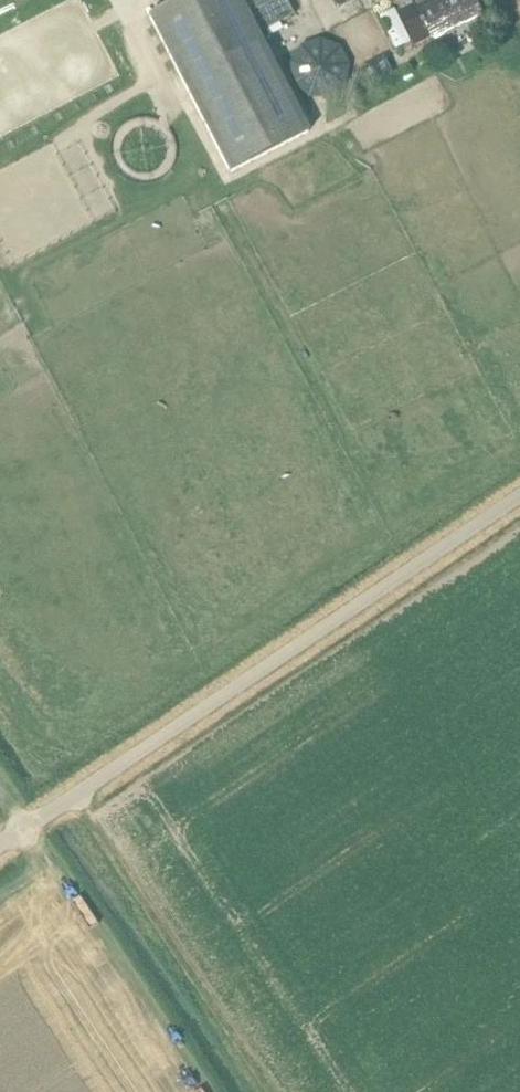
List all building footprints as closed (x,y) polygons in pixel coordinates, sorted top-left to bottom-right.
[(150,15),(231,173),(310,133),(258,33),(295,14),(288,0),(179,0),(150,15)] [(478,0),(412,0),(414,3),(399,11),(416,44),(433,35),(429,28),(479,2),(478,0)] [(394,9),(379,16),(395,48),(410,41),(394,9)] [(300,46),(290,64),(293,85),(308,99),(329,99),(345,86),(350,65),(339,47),(320,39),(300,46)] [(383,56),(359,70),(368,87),(393,74),(383,56)]
